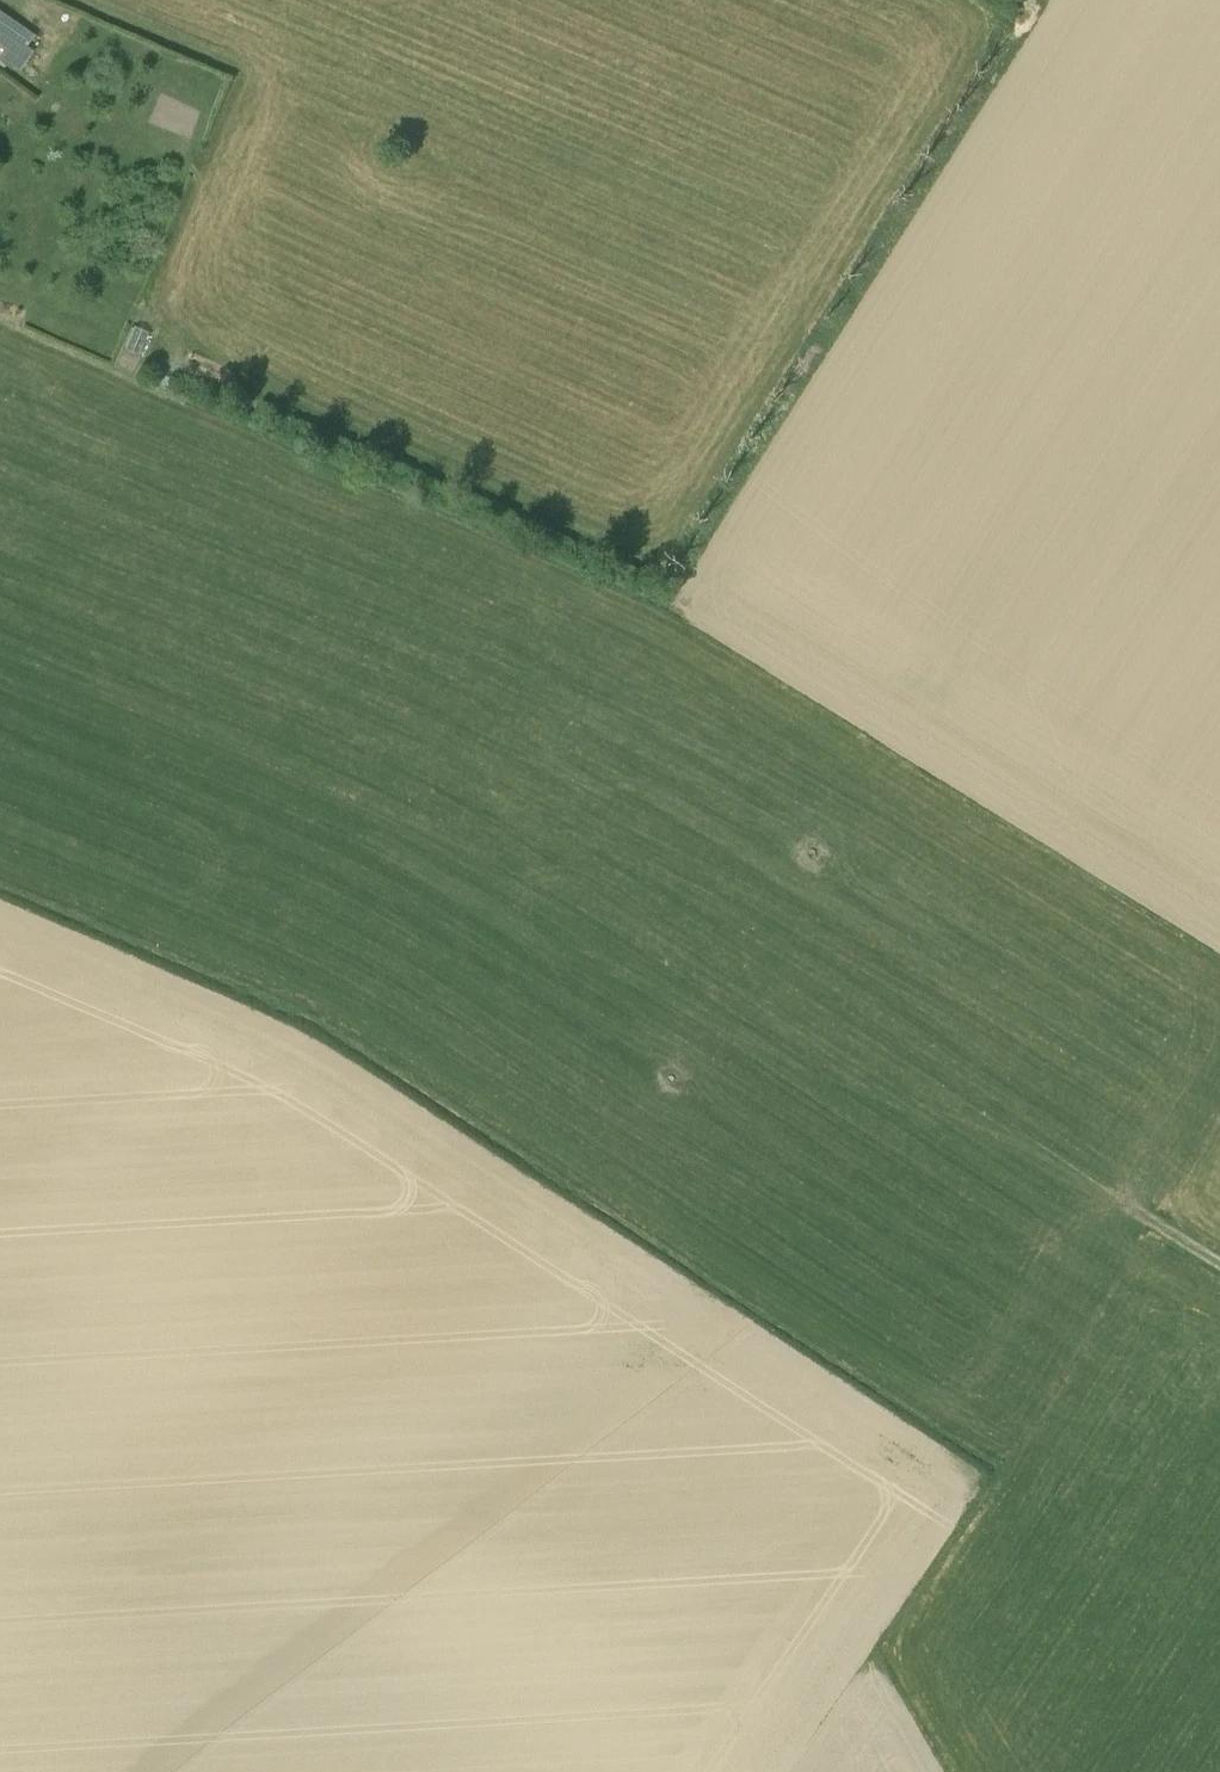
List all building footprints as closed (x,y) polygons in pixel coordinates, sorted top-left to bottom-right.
[(15,63),(37,31),(0,7),(0,28),(1,28),(0,30),(0,40),(7,45),(1,53),(15,63)]
